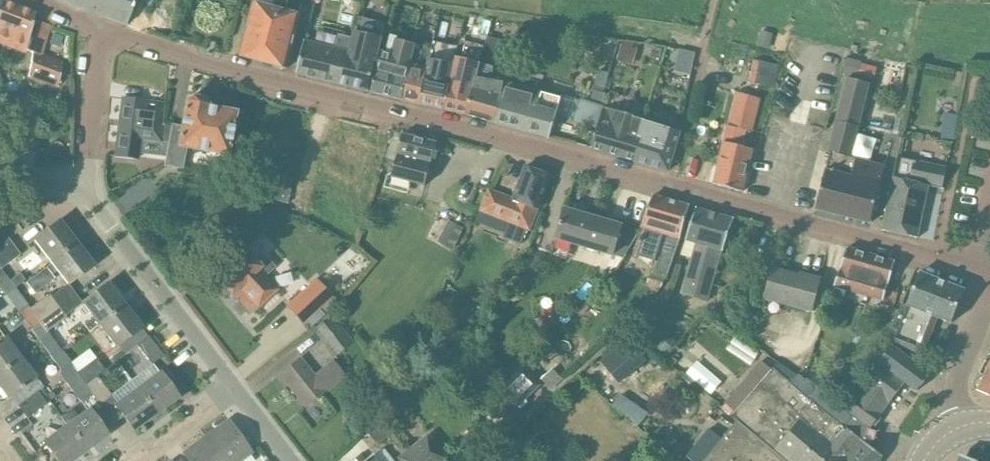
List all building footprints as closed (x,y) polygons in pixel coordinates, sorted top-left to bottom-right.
[(2,1),(16,6),(0,0),(0,9),(2,1)] [(126,26),(135,0),(55,0),(126,26)] [(285,0),(277,0),(274,9),(255,3),(240,57),(287,69),(302,16),(287,12),(290,1),(285,0)] [(42,55),(51,26),(33,20),(35,13),(16,6),(2,1),(0,9),(0,44),(26,54),(27,51),(33,53),(29,77),(56,87),(61,62),(42,55)] [(302,55),(297,74),(341,85),(355,31),(354,31),(349,52),(345,51),(325,46),(305,42),(302,55)] [(355,31),(341,85),(368,92),(376,61),(377,62),(383,37),(355,31)] [(761,32),(757,47),(769,49),(772,35),(761,32)] [(474,83),(467,115),(495,123),(506,82),(504,82),(503,83),(492,81),(502,40),(488,36),(487,36),(485,44),(477,78),(475,78),(474,83)] [(371,93),(403,100),(410,64),(411,60),(414,44),(396,39),(388,37),(384,53),(382,53),(371,93)] [(455,64),(445,110),(467,115),(474,83),(475,78),(477,78),(485,44),(462,38),(459,48),(457,58),(455,64)] [(431,52),(419,104),(445,110),(457,58),(458,47),(434,42),(432,48),(431,52)] [(403,100),(419,104),(431,52),(432,48),(414,44),(411,60),(410,64),(403,100)] [(622,44),(617,60),(629,64),(634,47),(622,44)] [(680,49),(675,72),(691,75),(696,53),(680,49)] [(847,58),(843,74),(854,77),(858,60),(847,58)] [(754,61),(750,83),(769,86),(775,87),(781,66),(754,61)] [(575,119),(598,126),(603,109),(603,106),(606,93),(605,93),(609,73),(599,70),(590,104),(581,100),(580,103),(575,119)] [(870,84),(848,78),(829,154),(831,154),(816,210),(871,224),(885,167),(852,159),(870,84)] [(506,82),(495,123),(549,138),(554,119),(556,112),(575,119),(580,103),(506,82)] [(760,100),(738,94),(733,111),(732,110),(715,185),(743,193),(754,151),(741,148),(746,130),(752,132),(760,100)] [(165,104),(123,98),(115,157),(135,159),(136,153),(144,155),(146,140),(160,142),(162,124),(162,123),(165,104)] [(203,100),(192,98),(186,101),(181,128),(171,126),(164,167),(222,177),(234,113),(207,108),(207,105),(203,100)] [(604,106),(603,106),(603,109),(598,126),(591,149),(635,162),(643,138),(638,136),(643,121),(603,109),(604,106)] [(681,132),(643,121),(638,136),(643,138),(635,162),(669,172),(681,132)] [(26,127),(12,130),(16,145),(29,143),(26,127)] [(398,154),(392,176),(426,185),(432,163),(437,143),(403,134),(398,154)] [(947,168),(898,158),(882,231),(918,238),(929,186),(942,189),(947,168)] [(527,229),(530,229),(544,194),(551,176),(526,167),(514,200),(500,194),(490,191),(489,190),(488,195),(477,224),(489,228),(493,216),(509,222),(503,237),(522,244),(527,229)] [(654,196),(642,228),(634,251),(658,258),(659,255),(673,260),(680,240),(690,206),(654,196)] [(734,219),(696,208),(682,254),(692,258),(680,294),(708,303),(723,252),(725,252),(734,219)] [(623,227),(565,210),(557,238),(614,255),(623,227)] [(51,263),(76,244),(60,223),(61,222),(60,221),(34,241),(51,263)] [(442,243),(454,249),(464,229),(453,223),(442,243)] [(6,265),(20,255),(4,234),(3,232),(2,231),(0,233),(0,269),(1,270),(1,269),(6,265)] [(52,264),(27,283),(35,294),(55,278),(52,274),(57,270),(68,284),(77,277),(93,265),(92,264),(91,265),(76,244),(51,263),(52,264)] [(860,294),(871,255),(847,248),(836,287),(860,294)] [(234,268),(220,281),(232,295),(239,288),(257,308),(272,294),(277,290),(264,276),(269,272),(275,267),(266,257),(261,262),(259,264),(250,254),(234,268)] [(871,255),(860,294),(883,300),(881,305),(894,308),(900,287),(889,284),(895,262),(871,255)] [(745,266),(739,284),(752,288),(758,270),(745,266)] [(794,275),(773,270),(766,299),(812,311),(820,280),(801,275),(800,280),(793,278),(794,275)] [(9,280),(15,288),(26,280),(20,273),(9,280)] [(908,306),(907,307),(909,308),(929,315),(933,316),(938,319),(952,324),(965,291),(965,290),(943,282),(920,273),(913,291),(908,306)] [(15,288),(9,280),(6,276),(0,280),(0,288),(5,295),(15,288)] [(316,279),(289,304),(311,328),(325,315),(319,309),(324,305),(332,297),(316,279)] [(35,299),(23,284),(17,289),(28,304),(35,299)] [(90,332),(99,324),(123,306),(108,286),(109,285),(108,284),(83,303),(93,317),(84,324),(90,332)] [(39,321),(58,306),(49,294),(30,308),(39,321)] [(891,328),(886,340),(896,345),(914,352),(924,355),(938,319),(933,316),(929,315),(909,308),(907,307),(908,306),(903,304),(892,328),(891,328)] [(58,306),(39,321),(40,323),(47,332),(67,318),(58,306)] [(139,327),(123,306),(99,324),(116,346),(141,327),(140,326),(139,327)] [(838,312),(834,326),(845,330),(850,315),(838,312)] [(353,342),(332,316),(313,331),(334,357),(353,342)] [(857,318),(852,331),(864,335),(869,322),(857,318)] [(47,332),(40,323),(32,329),(42,342),(50,336),(47,332)] [(60,349),(50,336),(42,342),(51,355),(60,349)] [(725,348),(750,363),(757,351),(732,336),(725,348)] [(21,358),(6,337),(0,341),(0,373),(21,358)] [(163,356),(148,337),(137,346),(152,365),(163,356)] [(620,384),(648,360),(629,337),(601,361),(620,384)] [(664,340),(657,348),(666,355),(673,347),(664,340)] [(892,345),(864,384),(890,403),(905,382),(917,392),(930,375),(930,374),(892,345)] [(819,391),(803,379),(798,376),(770,356),(764,363),(772,370),(763,381),(752,372),(727,401),(738,410),(734,414),(788,460),(880,460),(883,457),(868,445),(871,442),(873,443),(877,433),(870,430),(871,428),(845,410),(840,406),(819,391)] [(21,358),(0,373),(0,386),(8,397),(7,398),(8,399),(36,379),(21,358)] [(77,374),(85,385),(105,370),(97,359),(77,374)] [(314,377),(300,359),(280,375),(305,408),(345,376),(333,362),(314,377)] [(62,368),(60,375),(65,381),(77,372),(70,362),(62,368)] [(978,391),(989,397),(989,363),(986,362),(980,374),(985,376),(978,391)] [(503,389),(523,409),(529,403),(528,399),(541,386),(541,385),(525,368),(503,389)] [(831,396),(841,382),(831,375),(821,368),(810,381),(831,396)] [(85,385),(91,393),(99,404),(111,396),(97,376),(105,370),(85,385)] [(159,373),(137,389),(156,414),(176,399),(177,400),(178,399),(159,373)] [(91,393),(85,385),(77,374),(65,382),(79,402),(91,393)] [(871,428),(890,403),(864,384),(846,407),(842,404),(840,406),(845,410),(871,428)] [(134,430),(156,414),(137,389),(115,405),(134,431),(135,431),(134,430)] [(47,404),(39,392),(19,406),(27,418),(47,404)] [(622,395),(613,405),(639,427),(650,413),(622,395)] [(61,418),(66,426),(85,451),(106,435),(106,437),(108,436),(88,409),(77,418),(71,410),(61,418)] [(388,412),(381,419),(390,430),(398,423),(388,412)] [(737,421),(723,439),(710,429),(687,457),(692,460),(786,460),(737,421)] [(223,460),(239,460),(251,453),(228,422),(206,438),(223,460)] [(66,426),(44,442),(58,460),(71,460),(85,451),(66,426)] [(474,433),(458,447),(463,453),(455,460),(456,460),(468,460),(485,445),(474,433)] [(429,434),(398,458),(400,460),(444,460),(448,458),(429,434)] [(206,438),(184,454),(189,460),(223,460),(206,438)] [(537,450),(529,458),(532,460),(550,460),(537,450)]
